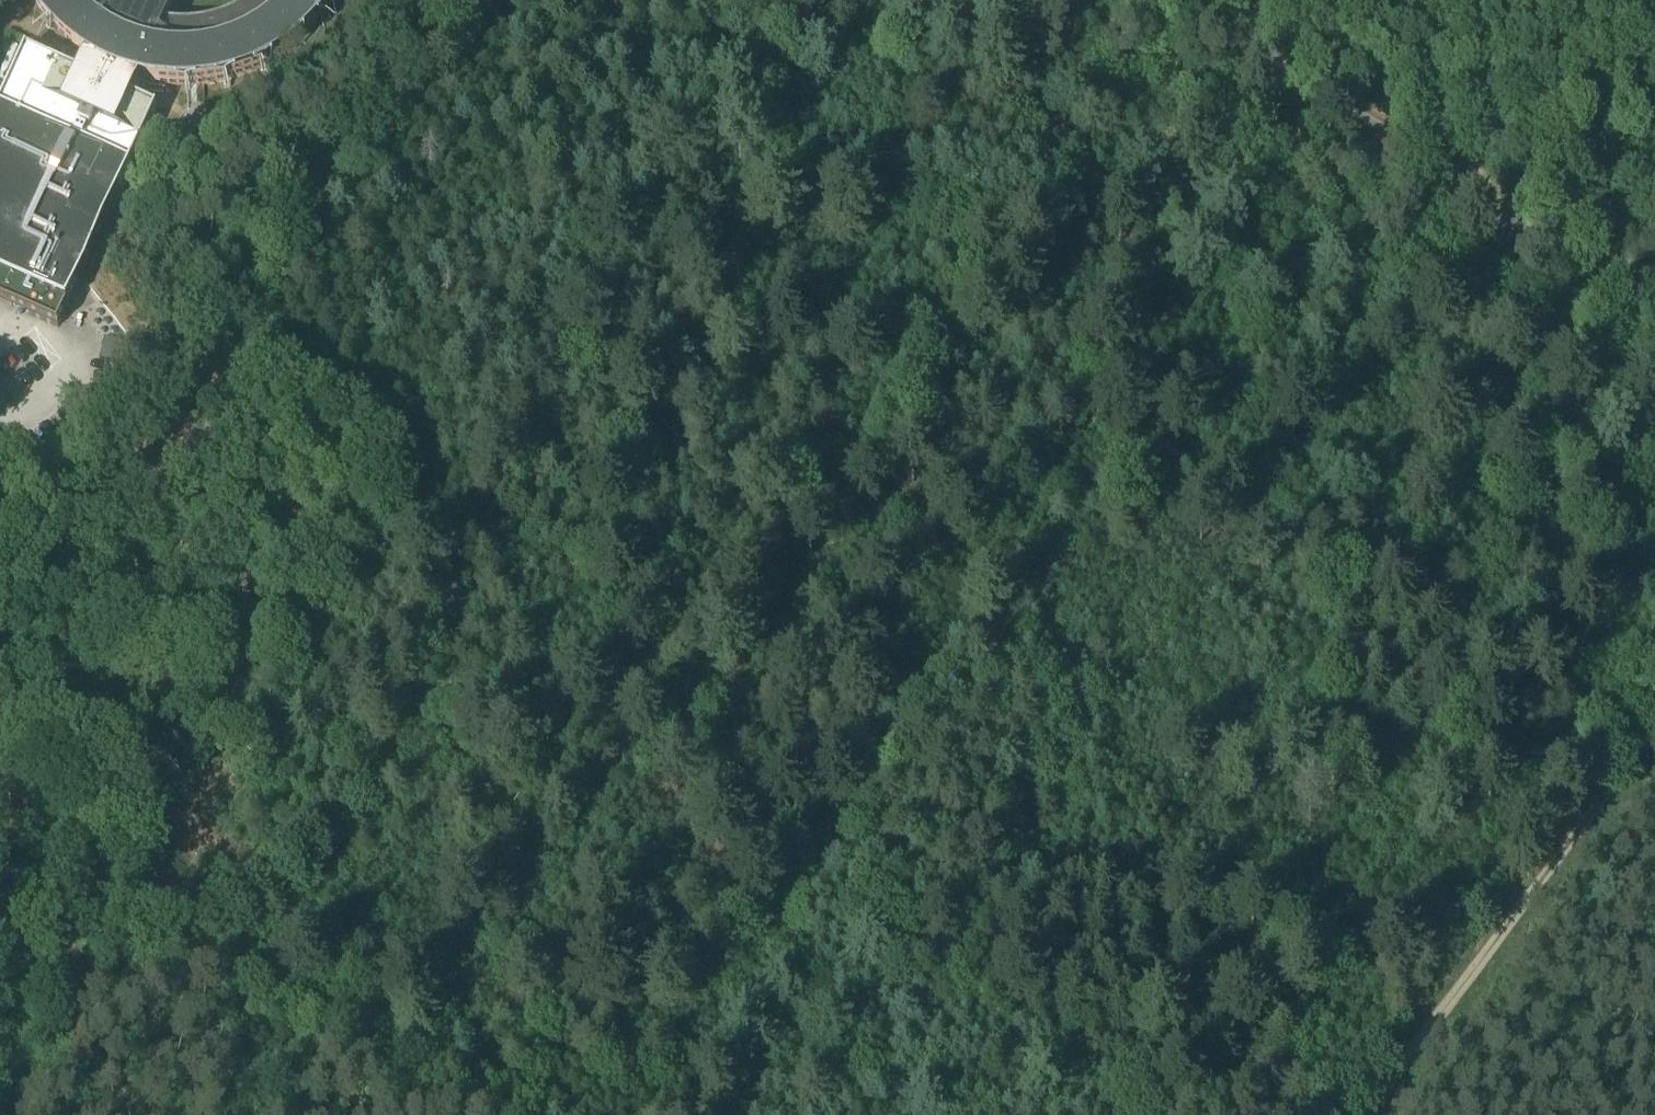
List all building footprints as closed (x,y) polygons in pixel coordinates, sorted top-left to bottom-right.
[(322,15),(331,0),(256,0),(247,7),(233,16),(217,22),(201,26),(184,27),(167,26),(163,25),(159,25),(160,24),(165,12),(153,6),(149,5),(150,4),(150,3),(150,2),(150,1),(149,0),(119,0),(117,5),(114,3),(111,1),(110,0),(35,0),(40,7),(52,24),(66,39),(81,52),(85,54),(93,59),(84,78),(52,63),(40,58),(26,51),(10,85),(0,109),(0,110),(7,114),(0,129),(0,301),(59,328),(130,170),(140,148),(156,110),(152,109),(142,104),(127,97),(132,85),(133,82),(135,79),(141,80),(148,82),(160,84),(173,85),(194,85),(212,83),(229,80),(246,74),(263,66),(278,57),(293,46),(309,31),(322,15)] [(122,343),(104,339),(100,361),(118,364),(122,343)]
